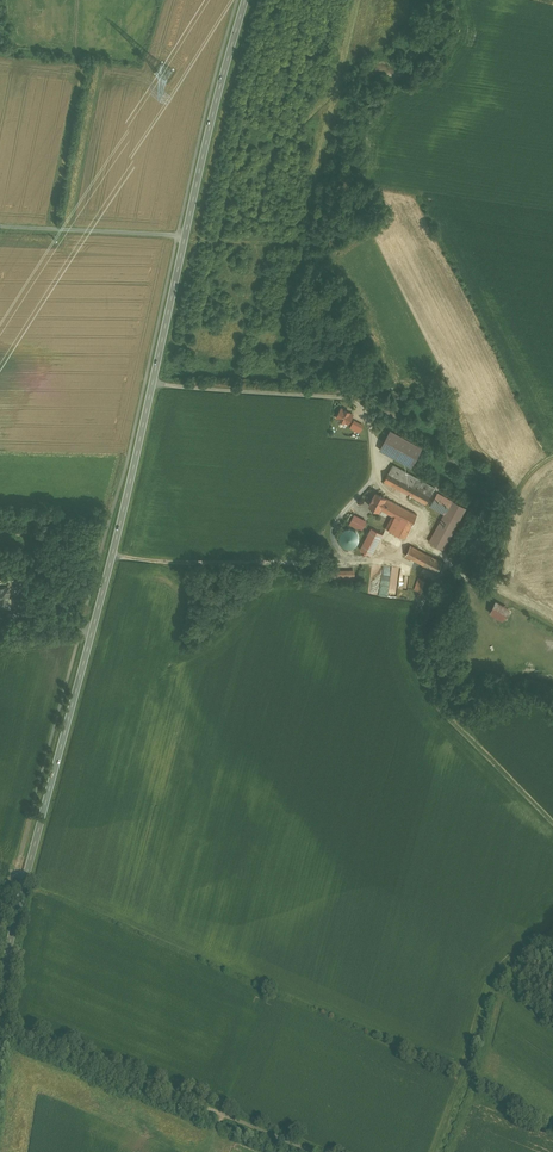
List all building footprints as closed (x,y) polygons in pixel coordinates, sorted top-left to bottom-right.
[(358,433),(362,424),(351,419),(348,428),(358,433)] [(385,430),(375,450),(408,466),(418,446),(385,430)] [(435,488),(393,465),(384,481),(426,504),(435,488)] [(401,506),(376,493),(373,498),(372,500),(372,501),(369,506),(381,512),(382,510),(393,516),(394,517),(401,506)] [(452,501),(438,493),(430,506),(445,514),(452,501)] [(466,509),(452,501),(445,514),(430,542),(443,550),(466,509)] [(417,515),(401,506),(394,517),(393,516),(386,528),(405,538),(417,515)] [(367,522),(351,513),(347,521),(350,522),(350,523),(362,530),(367,522)] [(367,528),(358,551),(371,556),(378,539),(381,540),(383,535),(367,528)] [(341,530),(341,547),(355,547),(355,530),(341,530)] [(442,562),(411,546),(406,555),(437,572),(442,562)] [(461,561),(457,567),(460,570),(465,564),(461,561)] [(396,598),(400,568),(383,566),(382,574),(389,575),(388,579),(380,578),(380,581),(372,579),(370,593),(379,595),(380,586),(387,587),(386,597),(396,598)] [(329,582),(353,581),(353,570),(329,570),(329,582)] [(430,582),(419,578),(415,590),(426,594),(430,582)] [(0,587),(0,601),(0,607),(0,608),(8,608),(9,588),(0,587)] [(20,598),(12,598),(11,608),(20,608),(20,598)] [(508,609),(496,602),(490,612),(502,620),(508,609)]
